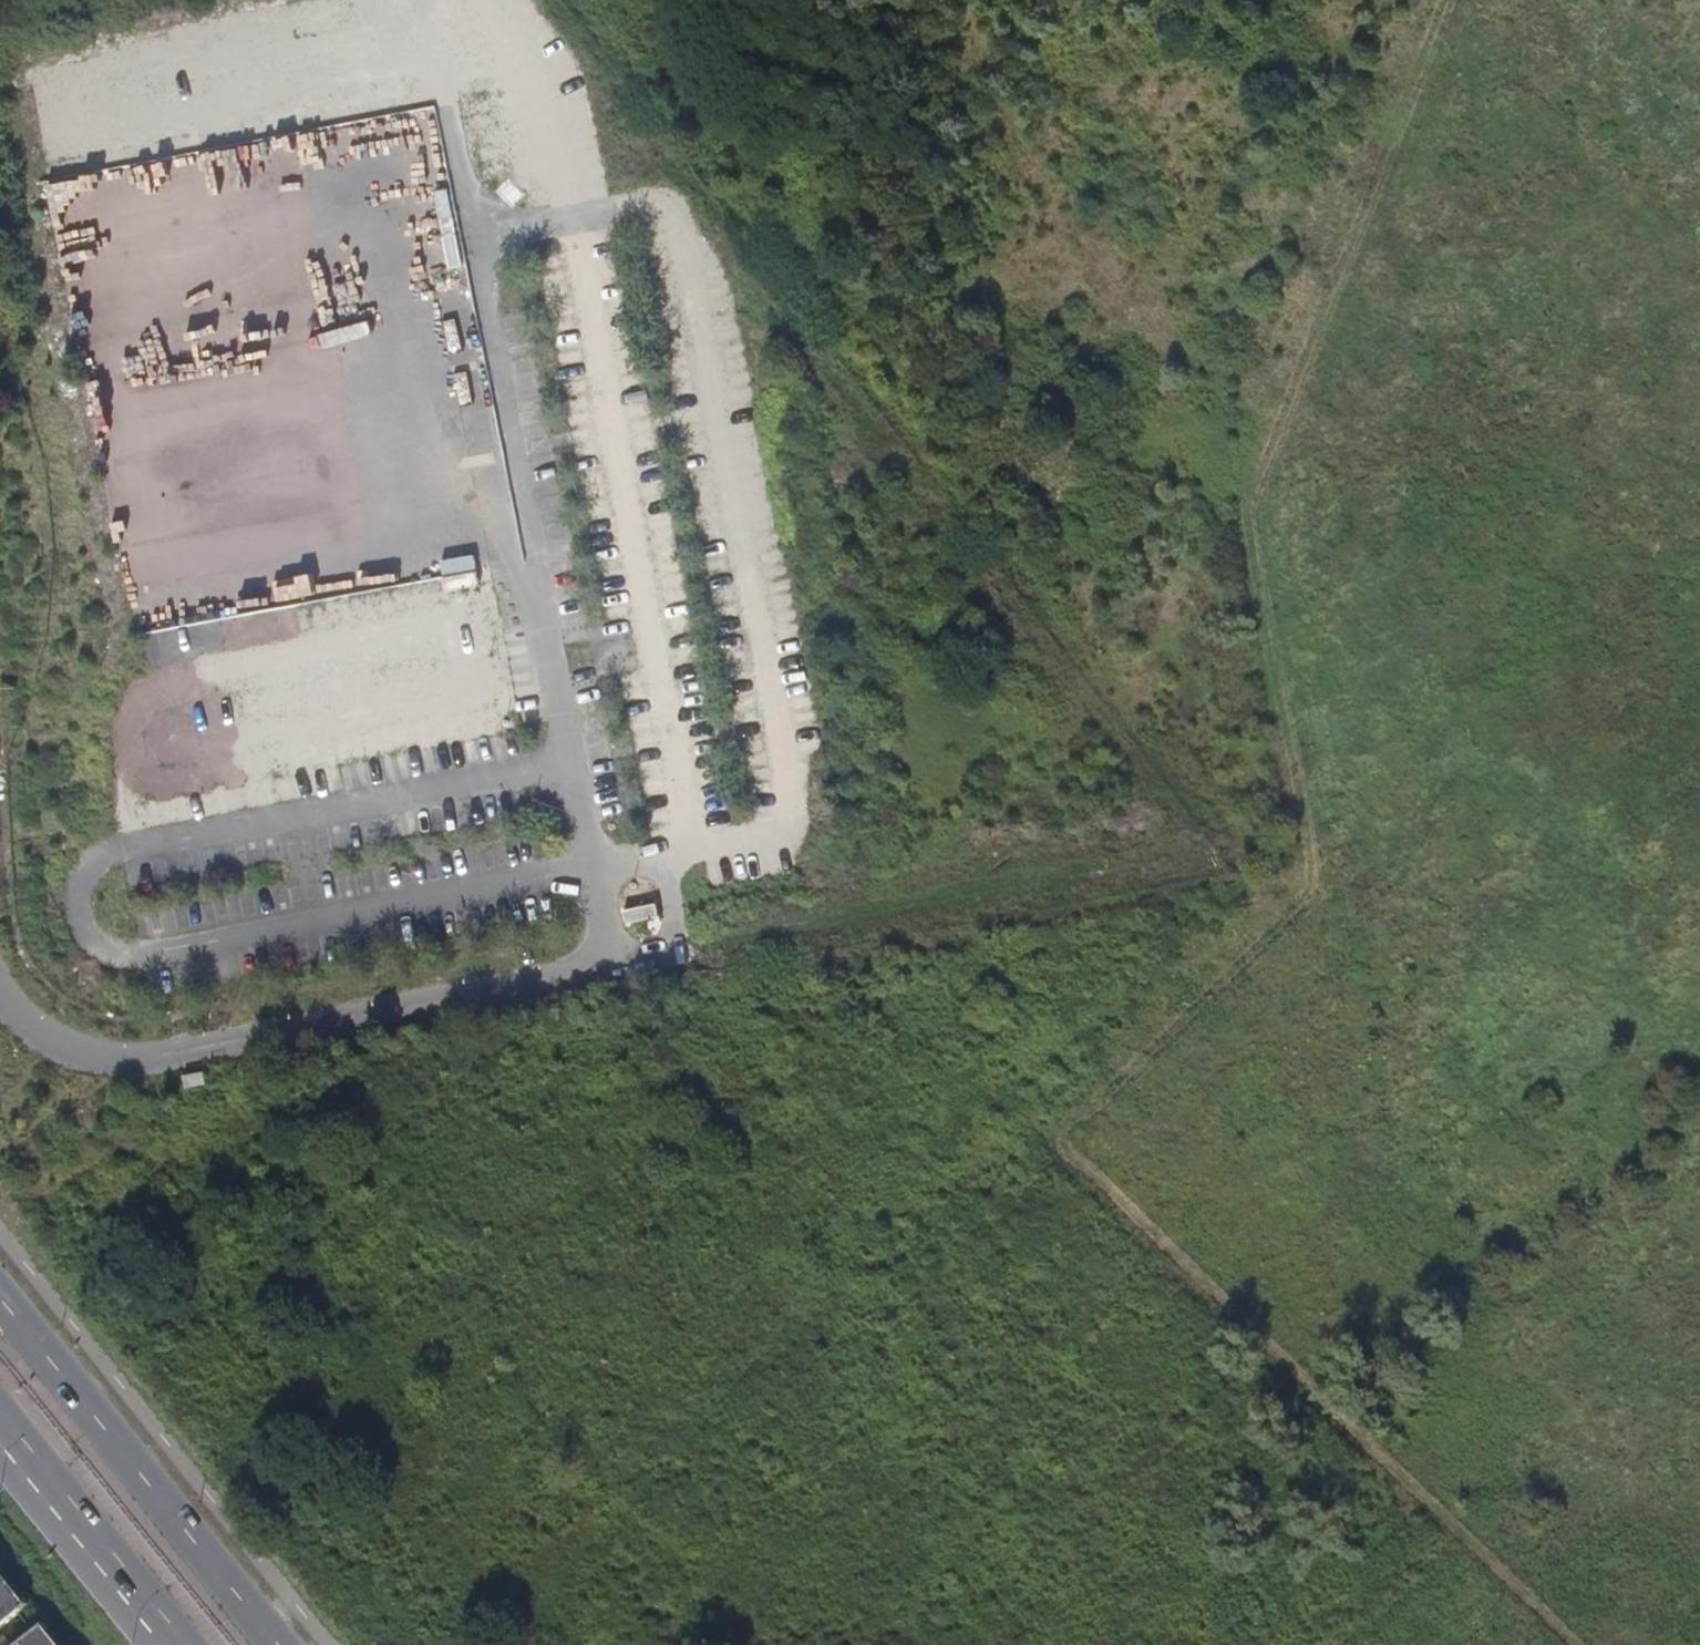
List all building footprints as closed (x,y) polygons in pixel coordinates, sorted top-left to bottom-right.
[(204,1071),(183,1076),(186,1088),(206,1084),(204,1071)] [(0,1566),(0,1627),(30,1603),(0,1566)] [(44,1620),(13,1644),(64,1644),(44,1620)]
